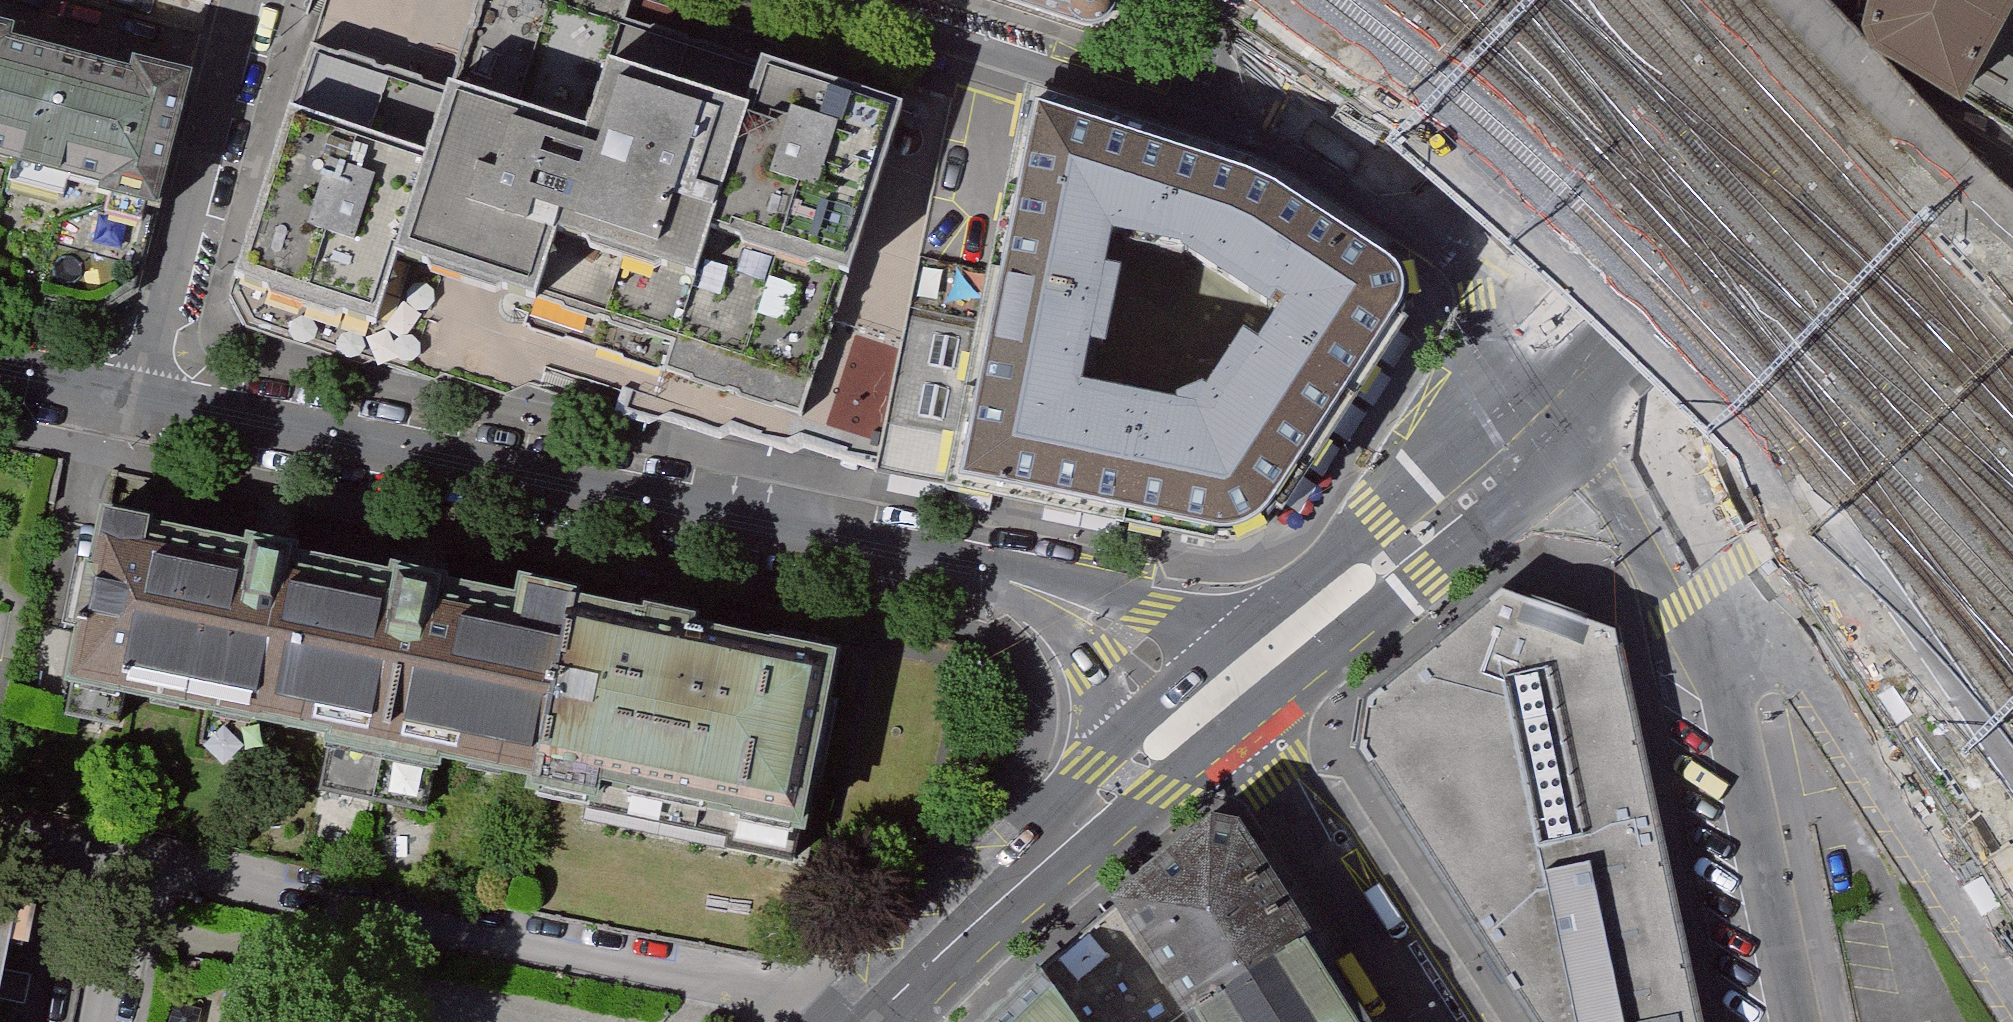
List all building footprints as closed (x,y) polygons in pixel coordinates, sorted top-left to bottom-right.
[(211,16),(215,0),(159,0),(211,16)] [(467,83),(607,130),(631,58),(770,104),(783,64),(643,17),(649,0),(495,0),(467,83)] [(1101,41),(1113,0),(976,0),(1101,41)] [(1870,39),(1882,54),(1962,102),(2012,9),(2012,0),(1879,0),(1870,39)] [(0,24),(0,150),(123,181),(121,190),(171,203),(203,77),(153,64),(150,75),(18,42),(21,29),(0,24)] [(321,35),(294,117),(440,165),(445,151),(467,83),(435,73),(321,35)] [(607,130),(576,235),(720,282),(735,238),(770,104),(631,58),(607,130)] [(770,104),(735,238),(866,281),(923,109),(783,64),(770,104)] [(440,165),(410,257),(460,274),(554,305),(576,235),(607,130),(467,83),(445,151),(440,165)] [(1185,271),(1247,163),(1142,132),(1033,103),(1001,273),(1108,294),(1115,256),(1185,271)] [(384,336),(237,287),(254,329),(507,394),(528,382),(540,386),(543,377),(546,365),(620,391),(615,411),(650,422),(665,416),(880,468),(924,258),(952,118),(923,109),(866,281),(819,422),(545,332),(554,305),(460,274),(410,257),(384,336)] [(410,257),(440,165),(294,117),(237,287),(384,336),(410,257)] [(108,315),(148,290),(171,203),(121,190),(123,181),(0,150),(0,291),(108,315)] [(1400,265),(1247,163),(1185,271),(1275,330),(1284,320),(1294,325),(1261,353),(1343,410),(1400,316),(1407,303),(1411,290),(1410,278),(1400,265)] [(576,235),(554,305),(545,332),(819,422),(866,281),(735,238),(720,282),(576,235)] [(947,484),(1001,273),(924,258),(880,468),(947,484)] [(947,484),(1067,508),(1079,400),(1093,371),(1106,374),(1123,295),(1108,294),(1001,273),(947,484)] [(1278,499),(1343,410),(1261,353),(1246,344),(1207,401),(1203,397),(1176,407),(1176,413),(1079,400),(1067,508),(1208,533),(1232,534),(1249,528),(1265,517),(1278,499)] [(150,548),(156,520),(113,511),(78,686),(333,736),(362,593),(298,580),(303,552),(270,546),(265,571),(150,548)] [(417,603),(362,593),(333,736),(542,778),(578,594),(533,585),(526,622),(452,607),(456,585),(421,579),(417,603)] [(578,594),(542,778),(539,792),(598,803),(594,825),(812,869),(857,644),(707,615),(710,603),(638,589),(637,596),(580,585),(578,594)] [(1508,590),(1373,692),(1363,747),(1537,1021),(1710,1021),(1625,635),(1508,590)] [(1247,827),(1221,819),(1128,896),(1138,914),(1198,1009),(1206,1021),(1370,1021),(1247,827)] [(0,893),(0,989),(19,897),(0,893)] [(1198,1009),(1138,914),(1062,975),(1051,965),(988,1021),(1178,1021),(1198,1009)] [(1198,1009),(1178,1021),(1206,1021),(1198,1009)]
